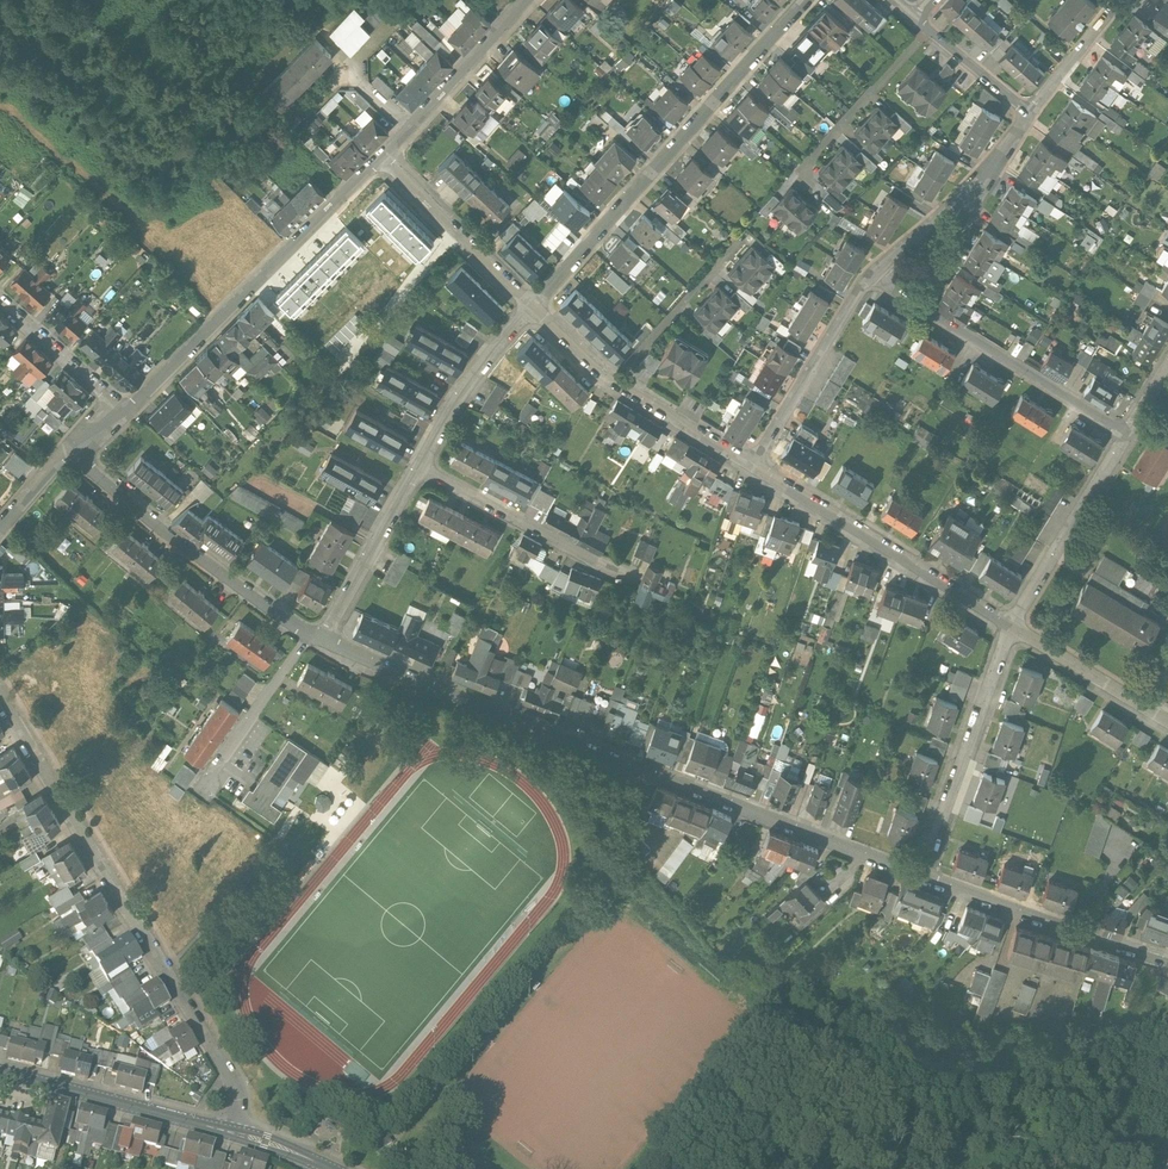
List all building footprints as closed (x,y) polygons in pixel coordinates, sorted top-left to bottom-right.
[(551,12),(566,25),(568,27),(569,26),(567,24),(580,9),(582,11),(583,11),(571,0),(562,0),(551,12)] [(583,11),(587,5),(581,0),(571,0),(583,11)] [(749,7),(765,21),(779,5),(778,5),(773,0),(755,0),(749,7)] [(846,10),(834,0),(829,6),(841,16),(846,10)] [(834,0),(846,10),(862,24),(863,23),(869,28),(871,26),(870,25),(879,15),(862,0),(834,0)] [(940,9),(951,18),(965,2),(962,0),(948,0),(940,9)] [(953,20),(968,34),(983,18),(989,11),(977,0),(971,0),(953,20)] [(1049,22),(1069,39),(1096,7),(1088,0),(1067,0),(1049,22)] [(1167,0),(1148,0),(1143,6),(1166,24),(1167,21),(1167,1),(1167,0)] [(456,8),(466,17),(471,12),(462,3),(456,8)] [(401,7),(391,17),(401,27),(411,17),(401,7)] [(354,10),(330,36),(351,56),(371,35),(361,25),(365,20),(354,10)] [(365,20),(361,25),(371,35),(386,20),(376,10),(365,20)] [(462,21),(464,23),(468,19),(484,35),(491,27),(473,10),(471,12),(466,17),(462,21)] [(824,11),(808,30),(825,46),(829,49),(846,30),(824,11)] [(546,18),(557,27),(561,31),(566,25),(551,12),(546,18)] [(738,14),(734,19),(746,29),(750,24),(738,14)] [(879,15),(870,25),(871,26),(877,31),(886,21),(879,15)] [(1134,17),(1123,32),(1139,45),(1147,35),(1153,39),(1157,34),(1134,17)] [(541,23),(552,33),(557,27),(546,18),(541,23)] [(983,18),(968,34),(984,49),(999,33),(983,18)] [(458,29),(474,45),(484,35),(468,19),(464,23),(458,29)] [(734,19),(723,31),(741,47),(752,35),(746,29),(734,19)] [(525,42),(529,46),(543,58),(548,53),(545,51),(557,38),(552,33),(541,23),(525,42)] [(432,25),(428,30),(433,35),(438,30),(432,25)] [(868,39),(854,27),(847,34),(861,46),(868,39)] [(448,40),(464,55),(474,45),(458,29),(448,40)] [(808,30),(793,47),(810,63),(825,46),(808,30)] [(723,31),(712,44),(724,55),(730,59),(741,47),(723,31)] [(1139,45),(1123,32),(1111,47),(1133,65),(1137,60),(1131,55),(1139,45)] [(429,33),(423,40),(434,50),(440,44),(429,33)] [(1043,33),(1037,40),(1042,44),(1048,37),(1043,33)] [(1048,37),(1042,44),(1047,48),(1053,42),(1048,37)] [(1001,45),(991,55),(999,61),(1006,53),(1005,51),(1011,44),(1006,39),(1001,45)] [(398,46),(408,56),(414,50),(404,40),(398,46)] [(995,40),(986,50),(991,55),(1001,45),(995,40)] [(315,42),(263,93),(279,109),(330,57),(315,42)] [(415,51),(427,63),(435,55),(422,43),(415,51)] [(703,54),(708,59),(712,53),(707,49),(702,44),(697,49),(703,54)] [(707,49),(712,53),(720,60),(724,55),(712,44),(707,49)] [(1006,53),(999,61),(1014,75),(1028,59),(1013,45),(1006,53)] [(529,46),(525,51),(542,66),(547,60),(543,58),(529,46)] [(377,56),(385,64),(391,58),(383,50),(377,56)] [(615,64),(622,70),(634,56),(627,50),(615,64)] [(513,51),(498,69),(523,90),(538,73),(513,51)] [(435,55),(427,63),(443,77),(453,67),(437,52),(435,55)] [(692,66),(709,82),(720,69),(708,59),(703,54),(692,66)] [(799,57),(794,63),(805,72),(810,67),(799,57)] [(1117,92),(1125,82),(1122,79),(1125,75),(1102,58),(1091,74),(1117,92)] [(1028,59),(1014,75),(1030,89),(1044,74),(1028,59)] [(770,73),(788,89),(799,77),(780,60),(769,72),(770,73)] [(604,61),(599,66),(607,73),(611,68),(604,61)] [(427,63),(417,74),(433,89),(443,77),(427,63)] [(1133,72),(1145,81),(1151,73),(1139,64),(1133,72)] [(687,84),(698,93),(698,94),(709,82),(692,66),(690,65),(680,77),(687,84)] [(947,66),(939,75),(946,80),(954,71),(947,66)] [(916,68),(898,91),(928,115),(946,93),(916,68)] [(1133,72),(1128,79),(1140,88),(1145,81),(1133,72)] [(778,101),(780,103),(791,91),(788,89),(770,73),(759,85),(778,101)] [(417,74),(406,85),(422,100),(433,89),(417,74)] [(1118,93),(1117,92),(1091,74),(1080,89),(1107,108),(1108,107),(1118,93)] [(377,77),(371,84),(387,99),(394,91),(377,77)] [(489,80),(476,93),(494,109),(506,95),(489,80)] [(687,84),(683,89),(693,99),(698,93),(687,84)] [(406,85),(396,95),(412,110),(422,100),(406,85)] [(670,87),(654,105),(673,121),(688,103),(670,87)] [(996,110),(1001,99),(982,91),(977,101),(996,110)] [(738,107),(758,124),(768,112),(749,95),(738,107)] [(327,114),(339,103),(332,96),(321,107),(327,114)] [(360,96),(354,102),(364,111),(370,105),(360,96)] [(778,101),(773,107),(785,117),(789,113),(779,104),(780,103),(778,101)] [(1072,101),(1061,117),(1085,133),(1086,135),(1092,127),(1090,125),(1095,117),(1072,101)] [(454,118),(473,134),(485,121),(466,105),(454,118)] [(727,119),(741,132),(748,138),(759,126),(758,124),(738,107),(727,119)] [(953,107),(947,112),(955,116),(958,110),(953,107)] [(1120,116),(1108,107),(1107,108),(1103,114),(1123,129),(1127,123),(1119,117),(1120,116)] [(982,108),(971,126),(989,137),(1000,119),(982,108)] [(867,123),(887,141),(899,128),(899,127),(890,119),(879,110),(877,110),(872,115),(872,117),(867,123)] [(890,119),(899,127),(899,128),(906,134),(912,127),(896,113),(890,119)] [(597,135),(607,123),(606,122),(596,114),(586,125),(597,135)] [(632,123),(626,130),(625,131),(633,137),(645,148),(660,131),(650,122),(651,121),(643,114),(636,122),(632,123)] [(1085,133),(1061,117),(1061,116),(1049,132),(1073,149),(1085,133)] [(625,131),(626,130),(611,117),(606,122),(607,123),(628,142),(633,137),(625,131)] [(363,129),(378,144),(389,134),(373,118),(363,129)] [(468,140),(473,134),(454,118),(449,124),(468,140)] [(866,146),(875,154),(876,154),(887,141),(867,123),(862,129),(860,129),(855,134),(855,136),(866,146)] [(989,137),(971,126),(960,144),(978,155),(989,137)] [(363,129),(352,139),(368,155),(378,144),(363,129)] [(715,158),(721,163),(736,146),(718,130),(703,147),(715,158)] [(741,132),(737,137),(749,148),(754,143),(748,138),(741,132)] [(352,139),(341,150),(357,165),(368,155),(352,139)] [(600,168),(616,182),(636,159),(614,139),(602,152),(605,155),(596,164),(600,168)] [(1042,143),(1030,159),(1048,171),(1047,172),(1054,177),(1065,160),(1042,143)] [(861,153),(877,167),(883,160),(876,154),(875,154),(866,146),(861,153)] [(512,169),(525,154),(519,148),(505,163),(512,169)] [(832,162),(852,179),(863,167),(864,166),(855,159),(844,148),(841,148),(837,154),(837,156),(832,162)] [(1097,164),(1076,149),(1071,156),(1083,165),(1092,171),(1097,164)] [(341,150),(331,160),(346,176),(357,165),(341,150)] [(936,152),(925,170),(943,181),(954,163),(936,152)] [(454,153),(439,169),(466,196),(482,180),(454,153)] [(864,166),(863,167),(871,173),(877,167),(861,153),(855,159),(864,166)] [(1079,171),(1083,165),(1071,156),(1067,162),(1073,167),(1079,171)] [(715,158),(710,164),(722,174),(727,168),(721,163),(715,158)] [(1048,171),(1030,159),(1019,175),(1037,187),(1047,172),(1048,171)] [(690,187),(686,193),(697,202),(703,196),(698,192),(711,177),(712,176),(705,170),(693,160),(678,176),(690,187)] [(831,185),(840,193),(840,192),(852,179),(832,162),(827,167),(824,167),(820,172),(820,175),(831,185)] [(705,170),(712,176),(711,177),(716,181),(722,174),(710,164),(705,170)] [(908,184),(914,188),(925,170),(919,166),(908,184)] [(1076,175),(1079,171),(1073,167),(1070,171),(1076,175)] [(600,199),(616,182),(600,168),(583,187),(582,187),(592,195),(594,193),(600,199)] [(925,170),(914,188),(932,199),(943,181),(925,170)] [(305,185),(300,190),(316,206),(326,196),(310,180),(305,176),(301,180),(305,185)] [(482,180),(466,196),(494,223),(510,207),(482,180)] [(587,201),(592,195),(582,187),(583,187),(578,182),(573,188),(587,201)] [(825,191),(829,195),(841,205),(847,199),(840,192),(840,193),(831,185),(825,191)] [(1012,186),(1002,202),(1020,213),(1027,202),(1033,206),(1036,201),(1012,186)] [(894,187),(889,196),(907,207),(912,198),(903,193),(894,187)] [(907,187),(903,193),(912,198),(922,204),(925,198),(907,187)] [(300,190),(290,200),(307,215),(316,206),(300,190)] [(671,220),(673,221),(674,220),(688,204),(681,198),(676,194),(674,196),(669,191),(663,198),(662,197),(654,205),(671,220)] [(773,211),(785,222),(803,202),(798,198),(798,195),(793,191),(790,191),(780,201),(772,210),(773,211)] [(589,212),(567,192),(555,206),(554,206),(566,217),(576,226),(589,212)] [(394,203),(384,193),(366,211),(376,221),(394,203)] [(686,193),(681,198),(688,204),(692,208),(697,202),(686,193)] [(766,219),(773,211),(772,210),(780,201),(774,195),(759,212),(766,219)] [(841,205),(829,195),(824,201),(837,213),(845,208),(841,205)] [(566,217),(554,206),(555,206),(543,196),(538,202),(561,222),(566,217)] [(889,196),(878,213),(896,225),(907,207),(889,196)] [(1042,196),(1035,207),(1049,215),(1055,205),(1042,196)] [(245,204),(255,215),(261,209),(251,198),(245,204)] [(290,200),(281,209),(297,225),(307,215),(290,200)] [(27,206),(22,202),(18,206),(24,210),(27,206)] [(803,202),(785,222),(799,234),(817,215),(816,212),(812,208),(809,208),(803,202)] [(1020,213),(1002,202),(992,218),(1016,233),(1019,228),(1013,224),(1020,213)] [(404,213),(394,203),(376,221),(386,231),(404,213)] [(277,213),(271,219),(287,235),(297,225),(281,209),(277,213)] [(271,219),(277,213),(273,210),(267,215),(271,219)] [(414,223),(404,213),(386,231),(396,241),(414,223)] [(878,213),(867,232),(885,243),(896,225),(878,213)] [(834,215),(830,220),(838,225),(841,220),(834,215)] [(525,216),(519,222),(524,226),(530,220),(525,216)] [(644,216),(632,230),(649,245),(661,231),(644,216)] [(668,228),(681,239),(687,232),(674,220),(673,221),(671,220),(666,226),(668,228)] [(838,225),(830,220),(827,226),(835,230),(838,225)] [(424,233),(414,223),(396,241),(406,251),(424,233)] [(354,256),(364,246),(346,228),(336,238),(354,256)] [(681,239),(668,228),(663,233),(676,244),(681,239)] [(984,231),(974,247),(992,258),(999,247),(1005,251),(1008,246),(984,231)] [(434,243),(424,233),(406,251),(416,261),(434,243)] [(517,233),(502,248),(530,275),(545,259),(517,233)] [(344,266),(354,256),(336,238),(326,248),(344,266)] [(639,256),(633,251),(622,241),(610,255),(627,270),(639,256)] [(846,242),(836,260),(854,271),(864,253),(846,242)] [(0,245),(0,267),(11,254),(0,245)] [(638,245),(633,251),(639,256),(646,262),(651,256),(638,245)] [(29,251),(24,246),(19,251),(25,256),(29,251)] [(992,258),(974,247),(964,263),(982,274),(988,278),(991,273),(985,269),(992,258)] [(334,276),(344,266),(326,248),(316,258),(334,276)] [(729,275),(742,286),(750,294),(751,293),(773,269),(774,268),(766,261),(753,249),(729,275)] [(17,252),(12,258),(16,262),(21,256),(17,252)] [(766,261),(774,268),(773,269),(781,276),(788,268),(772,254),(766,261)] [(26,262),(22,257),(17,263),(22,267),(26,262)] [(324,286),(334,276),(316,258),(306,268),(324,286)] [(836,260),(825,278),(843,289),(854,271),(836,260)] [(796,265),(793,269),(800,274),(803,269),(796,265)] [(24,269),(14,280),(10,284),(17,290),(24,296),(47,270),(42,266),(33,277),(24,269)] [(461,267),(447,281),(464,298),(464,299),(471,305),(488,322),(502,308),(487,292),(477,282),(461,267)] [(611,267),(604,275),(622,292),(630,283),(611,267)] [(314,296),(324,286),(306,268),(296,278),(314,296)] [(793,269),(790,274),(797,279),(800,274),(793,269)] [(47,270),(24,296),(31,302),(37,308),(41,304),(51,292),(42,285),(51,274),(47,270)] [(988,278),(982,274),(979,280),(997,291),(1001,284),(990,278),(988,278)] [(978,295),(981,290),(957,275),(947,292),(965,303),(972,291),(978,295)] [(304,305),(314,296),(296,278),(286,288),(304,305)] [(820,286),(825,289),(828,284),(818,278),(815,283),(820,286)] [(1140,292),(1150,298),(1157,288),(1146,281),(1140,292)] [(742,286),(736,292),(752,306),(758,300),(751,293),(750,294),(742,286)] [(815,295),(827,302),(832,294),(825,289),(820,286),(815,295)] [(294,315),(304,305),(286,288),(276,298),(279,300),(289,310),(294,315)] [(707,302),(727,319),(739,307),(739,306),(731,298),(720,288),(717,289),(713,293),(713,296),(707,302)] [(576,290),(561,305),(589,332),(604,316),(576,290)] [(736,292),(731,298),(739,306),(739,307),(746,313),(752,306),(736,292)] [(799,310),(818,321),(828,303),(827,302),(815,295),(810,292),(799,310)] [(958,314),(965,303),(947,292),(937,308),(961,323),(964,317),(958,314)] [(1144,309),(1150,298),(1140,292),(1133,303),(1144,309)] [(69,308),(60,301),(50,312),(46,316),(53,322),(60,328),(83,302),(78,298),(69,308)] [(238,319),(253,335),(261,328),(273,315),(268,310),(262,304),(258,299),(238,319)] [(620,299),(608,310),(617,320),(629,308),(620,299)] [(284,315),(289,310),(279,300),(274,305),(284,315)] [(83,302),(60,328),(67,334),(73,340),(77,335),(87,324),(78,316),(87,306),(83,302)] [(696,316),(706,325),(715,333),(716,332),(727,319),(707,302),(702,307),(699,308),(695,312),(696,316)] [(859,316),(865,320),(872,307),(866,304),(859,316)] [(906,323),(874,304),(872,307),(865,320),(863,323),(894,342),(896,339),(904,327),(906,323)] [(279,320),(284,315),(274,305),(268,310),(273,315),(279,320)] [(341,306),(322,336),(336,345),(355,315),(341,306)] [(793,331),(806,339),(818,321),(799,310),(788,328),(793,331)] [(317,336),(327,323),(314,313),(304,326),(317,336)] [(1160,344),(1167,331),(1167,324),(1154,315),(1143,333),(1160,344)] [(604,316),(589,332),(617,359),(632,343),(604,316)] [(763,316),(760,321),(767,326),(771,321),(763,316)] [(0,323),(0,343),(4,346),(13,335),(14,335),(17,331),(11,325),(4,319),(0,323)] [(217,339),(233,355),(253,335),(238,319),(217,339)] [(767,326),(760,321),(757,326),(764,331),(767,326)] [(463,329),(474,336),(478,330),(467,322),(463,329)] [(417,325),(407,343),(425,353),(425,354),(438,361),(438,360),(456,371),(466,354),(446,342),(446,341),(438,337),(437,337),(417,325)] [(706,325),(701,331),(717,346),(723,339),(716,332),(715,333),(706,325)] [(1034,326),(1018,352),(1027,357),(1042,330),(1034,326)] [(910,330),(904,327),(896,339),(902,342),(910,330)] [(1149,362),(1160,344),(1143,333),(1131,327),(1127,333),(1124,332),(1123,335),(1137,343),(1132,351),(1149,362)] [(103,338),(94,331),(81,346),(94,358),(117,331),(112,328),(103,338)] [(253,335),(276,360),(279,363),(300,343),(292,334),(278,347),(261,328),(253,335)] [(455,340),(466,347),(474,336),(463,329),(455,340)] [(117,331),(94,358),(100,363),(106,368),(120,353),(112,346),(121,335),(117,331)] [(388,362),(402,340),(388,331),(373,352),(388,362)] [(778,344),(796,355),(801,347),(789,339),(776,331),(766,348),(773,353),(778,344)] [(789,339),(801,347),(806,339),(793,331),(789,339)] [(276,360),(253,335),(233,355),(241,364),(249,372),(256,379),(276,360)] [(924,335),(912,353),(943,372),(954,354),(924,335)] [(1111,335),(1104,347),(1114,353),(1121,342),(1111,335)] [(533,337),(518,353),(545,380),(560,365),(533,337)] [(660,362),(661,363),(692,382),(706,358),(674,338),(661,360),(660,362)] [(26,339),(23,343),(13,354),(22,362),(17,368),(12,373),(17,377),(40,351),(33,345),(26,339)] [(207,349),(231,374),(241,364),(233,355),(217,339),(207,349)] [(773,353),(767,362),(784,373),(796,355),(778,344),(773,353)] [(120,353),(106,368),(112,374),(112,373),(118,379),(141,353),(137,349),(127,360),(120,353)] [(207,349),(197,359),(214,377),(220,370),(225,376),(223,377),(227,381),(225,383),(229,387),(231,385),(229,384),(235,378),(231,374),(207,349)] [(1074,360),(1085,367),(1092,356),(1081,349),(1074,360)] [(1067,360),(1051,350),(1041,366),(1041,367),(1048,371),(1062,379),(1062,380),(1073,363),(1067,360)] [(40,351),(17,377),(21,381),(31,370),(40,378),(50,367),(53,363),(47,357),(40,351)] [(141,353),(118,379),(132,391),(145,376),(136,368),(146,357),(141,353)] [(654,373),(661,363),(660,362),(661,360),(649,353),(640,364),(654,373)] [(844,356),(814,404),(826,412),(856,363),(844,356)] [(1096,374),(1094,377),(1099,379),(1099,380),(1103,382),(1111,368),(1092,356),(1085,367),(1096,374)] [(180,376),(197,393),(202,388),(214,377),(197,359),(180,376)] [(767,362),(756,380),(773,391),(784,373),(767,362)] [(12,364),(8,369),(12,373),(17,368),(12,364)] [(560,365),(545,380),(573,407),(588,392),(560,365)] [(1003,384),(973,365),(961,383),(992,402),(1003,384)] [(387,367),(377,384),(398,396),(406,401),(427,413),(437,395),(418,385),(419,384),(406,377),(387,367)] [(727,374),(735,378),(738,373),(731,369),(727,374)] [(49,386),(50,387),(54,390),(56,396),(48,405),(53,408),(76,382),(62,371),(49,386)] [(732,384),(735,378),(727,374),(724,379),(732,384)] [(751,388),(753,390),(757,383),(745,376),(741,382),(751,388)] [(1099,379),(1094,377),(1084,393),(1106,406),(1108,402),(1116,407),(1124,395),(1116,390),(1119,384),(1110,379),(1106,384),(1103,382),(1099,380),(1099,379)] [(241,385),(235,378),(229,384),(231,385),(235,390),(231,395),(236,399),(243,392),(239,387),(241,385)] [(36,379),(25,392),(31,397),(42,385),(36,379)] [(42,385),(31,397),(37,402),(50,387),(49,386),(45,382),(42,385)] [(76,382),(53,408),(53,409),(57,412),(67,402),(76,409),(89,394),(76,382)] [(202,388),(197,393),(207,404),(223,387),(221,384),(212,393),(209,390),(207,392),(202,388)] [(497,384),(481,411),(491,418),(508,391),(497,384)] [(852,384),(848,391),(868,404),(873,397),(852,384)] [(48,405),(56,396),(54,390),(50,387),(37,402),(45,408),(48,405)] [(751,388),(746,397),(764,408),(769,399),(753,390),(751,388)] [(175,391),(162,404),(180,422),(193,409),(175,391)] [(868,404),(848,391),(843,398),(864,411),(868,404)] [(1052,414),(1022,395),(1011,414),(1041,432),(1052,414)] [(746,397),(735,414),(753,425),(764,408),(746,397)] [(873,397),(868,404),(889,417),(893,410),(873,397)] [(596,401),(590,398),(583,410),(589,414),(596,401)] [(620,419),(615,428),(620,432),(633,409),(618,400),(610,413),(620,419)] [(711,400),(708,406),(716,410),(719,405),(711,400)] [(527,401),(518,417),(527,422),(537,406),(527,401)] [(162,404),(150,417),(167,434),(180,422),(162,404)] [(889,417),(868,404),(864,411),(884,424),(889,417)] [(633,409),(620,432),(626,435),(631,426),(641,432),(642,432),(649,419),(633,409)] [(378,445),(397,456),(407,439),(386,427),(378,422),(377,422),(357,410),(347,428),(365,438),(365,439),(378,446),(378,445)] [(406,411),(402,417),(415,425),(418,418),(406,411)] [(62,423),(51,413),(50,412),(50,413),(44,420),(56,430),(62,423)] [(753,425),(735,414),(724,432),(742,444),(753,425)] [(402,417),(399,424),(411,431),(415,425),(402,417)] [(642,432),(641,432),(638,437),(652,445),(663,428),(649,419),(642,432)] [(794,436),(782,454),(813,473),(824,455),(810,446),(818,434),(802,424),(794,436)] [(1102,444),(1071,425),(1060,444),(1090,462),(1102,444)] [(940,438),(919,426),(915,433),(936,445),(940,438)] [(616,438),(620,432),(615,428),(612,427),(609,433),(616,438)] [(936,445),(915,433),(911,440),(931,453),(936,445)] [(667,435),(661,446),(668,450),(674,439),(667,435)] [(1153,438),(1132,472),(1153,484),(1167,459),(1167,447),(1153,438)] [(300,448),(307,453),(312,446),(305,440),(300,448)] [(460,442),(450,461),(484,480),(494,460),(460,442)] [(689,445),(681,458),(692,464),(687,472),(686,473),(691,476),(705,454),(689,445)] [(654,470),(664,456),(657,451),(647,466),(654,470)] [(351,488),(371,500),(381,483),(363,472),(350,465),(331,454),(321,472),(342,484),(350,489),(351,488)] [(691,476),(687,483),(683,491),(692,496),(705,472),(713,477),(721,464),(705,454),(691,476)] [(141,457),(128,472),(143,485),(154,494),(169,506),(182,491),(165,477),(166,476),(158,470),(158,471),(141,457)] [(494,460),(484,480),(518,498),(528,479),(494,460)] [(544,478),(550,464),(541,460),(535,473),(544,478)] [(843,466),(831,485),(862,503),(873,485),(843,466)] [(686,473),(687,472),(685,471),(681,479),(687,483),(691,476),(686,473)] [(999,475),(995,482),(1016,495),(1020,487),(999,475)] [(200,477),(189,489),(203,502),(214,490),(200,477)] [(708,491),(728,503),(732,490),(733,489),(716,478),(708,491)] [(1016,495),(995,482),(991,489),(1011,502),(1016,495)] [(1065,491),(1053,484),(1023,533),(1035,540),(1065,491)] [(107,517),(91,504),(92,502),(87,497),(86,499),(70,486),(56,502),(93,534),(107,517)] [(1020,487),(1016,495),(1036,507),(1041,500),(1020,487)] [(738,493),(732,490),(728,503),(725,511),(731,513),(738,493)] [(739,491),(738,493),(731,513),(729,517),(730,518),(729,520),(732,521),(728,531),(738,535),(743,522),(752,495),(739,491)] [(765,500),(752,495),(743,522),(754,526),(756,527),(761,513),(765,500)] [(1016,495),(1011,502),(1032,514),(1036,507),(1016,495)] [(892,496),(881,515),(911,534),(922,515),(892,496)] [(429,499),(419,518),(453,536),(463,517),(429,499)] [(342,509),(339,516),(357,527),(368,508),(355,501),(348,513),(342,509)] [(187,510),(172,523),(188,537),(202,522),(187,510)] [(280,520),(297,529),(302,519),(285,511),(280,520)] [(546,516),(541,524),(576,542),(583,529),(588,519),(590,516),(586,514),(584,517),(582,516),(577,526),(550,512),(547,517),(546,516)] [(767,515),(761,513),(756,527),(754,526),(752,533),(760,535),(767,515)] [(948,514),(929,545),(960,565),(968,552),(979,534),(948,514)] [(773,517),(767,515),(760,535),(760,536),(766,538),(773,517)] [(202,522),(188,537),(199,545),(203,539),(230,559),(243,542),(208,516),(202,522)] [(773,517),(766,538),(760,536),(754,552),(773,559),(777,548),(787,520),(774,516),(773,517)] [(463,517),(453,536),(487,554),(497,535),(463,517)] [(588,519),(583,529),(589,532),(594,523),(588,519)] [(310,558),(332,571),(353,532),(331,520),(310,558)] [(800,525),(787,520),(777,548),(790,552),(794,541),(799,527),(800,525)] [(806,529),(799,527),(794,541),(801,543),(801,542),(806,529)] [(589,532),(583,529),(576,542),(593,551),(600,538),(589,532)] [(814,532),(806,529),(801,542),(809,545),(814,532)] [(142,546),(125,533),(111,549),(149,581),(163,564),(147,551),(148,549),(143,544),(142,546)] [(1020,565),(1035,540),(1023,533),(1008,558),(1020,565)] [(541,545),(524,536),(517,549),(514,548),(508,559),(524,568),(527,562),(529,563),(532,557),(534,558),(540,561),(543,560),(546,553),(545,551),(540,548),(541,545)] [(634,556),(642,559),(649,544),(641,540),(634,556)] [(29,554),(15,541),(7,550),(20,563),(29,554)] [(839,549),(818,541),(811,560),(817,562),(812,575),(826,580),(831,567),(832,568),(839,549)] [(262,542),(247,562),(283,588),(290,578),(298,567),(262,542)] [(649,544),(642,559),(650,563),(657,547),(649,544)] [(981,551),(977,557),(970,569),(979,575),(990,557),(981,551)] [(400,552),(384,580),(395,586),(411,559),(400,552)] [(968,552),(960,565),(969,570),(970,569),(977,557),(968,552)] [(990,557),(979,575),(1009,594),(1021,576),(990,557)] [(876,572),(852,563),(845,585),(869,594),(876,572)] [(540,576),(553,584),(559,572),(546,565),(540,576)] [(0,567),(0,585),(12,585),(17,585),(23,585),(23,575),(5,575),(3,573),(2,567),(0,567)] [(298,567),(290,578),(296,583),(304,571),(298,567)] [(642,583),(666,593),(668,588),(667,588),(658,584),(663,573),(649,567),(642,583)] [(601,580),(571,569),(564,589),(594,600),(601,580)] [(1093,570),(1070,609),(1142,651),(1159,623),(1137,610),(1143,600),(1093,570)] [(304,571),(296,583),(303,587),(310,575),(304,571)] [(559,572),(553,584),(551,588),(557,591),(567,574),(560,571),(559,572)] [(836,590),(841,576),(832,573),(827,587),(836,590)] [(331,587),(310,575),(303,587),(298,595),(319,607),(331,587)] [(198,593),(181,580),(167,596),(205,628),(219,611),(203,598),(204,596),(199,591),(198,593)] [(653,596),(663,600),(666,593),(642,583),(634,600),(648,607),(653,596)] [(668,588),(666,593),(671,596),(675,586),(669,583),(667,588),(668,588)] [(0,585),(0,601),(3,601),(3,591),(17,591),(17,585),(12,585),(0,585)] [(905,595),(886,588),(877,612),(885,615),(886,611),(897,616),(905,595)] [(927,603),(905,595),(897,616),(920,624),(927,603)] [(0,601),(0,617),(18,617),(18,611),(23,611),(23,608),(10,608),(10,611),(3,611),(3,601),(0,601)] [(445,631),(456,636),(466,618),(455,612),(445,631)] [(398,630),(363,613),(354,633),(389,649),(391,645),(398,630)] [(398,630),(391,645),(408,653),(422,621),(406,613),(398,630)] [(0,617),(0,635),(4,635),(3,623),(18,623),(18,617),(0,617)] [(954,619),(942,638),(951,644),(951,643),(967,652),(978,634),(954,619)] [(256,634),(240,623),(228,641),(264,666),(277,649),(261,638),(263,636),(257,632),(256,634)] [(861,639),(875,641),(878,627),(864,624),(861,639)] [(484,656),(482,660),(478,670),(484,672),(490,657),(503,635),(497,632),(484,656)] [(502,662),(490,657),(484,672),(478,670),(473,683),(495,692),(500,679),(500,678),(498,677),(504,662),(502,662)] [(520,663),(504,657),(502,662),(504,662),(498,677),(500,678),(500,679),(511,684),(517,669),(520,663)] [(476,658),(473,668),(478,670),(482,660),(476,658)] [(547,672),(554,675),(559,665),(551,662),(547,672)] [(473,668),(461,663),(456,676),(473,683),(478,670),(473,668)] [(554,675),(550,684),(560,688),(564,687),(571,690),(573,686),(575,687),(581,674),(573,670),(572,671),(568,669),(569,668),(560,663),(559,665),(554,675)] [(327,674),(308,664),(298,683),(341,707),(352,687),(333,677),(334,675),(328,672),(327,674)] [(1022,666),(1012,694),(1033,701),(1037,692),(1036,692),(1042,674),(1022,666)] [(227,694),(240,702),(255,680),(242,671),(227,694)] [(970,675),(957,671),(948,695),(962,700),(970,675)] [(550,683),(550,684),(554,675),(547,672),(540,690),(538,694),(545,696),(550,683)] [(545,696),(539,710),(557,717),(564,699),(557,697),(560,688),(550,684),(550,683),(545,696)] [(522,703),(539,710),(545,696),(538,694),(540,690),(536,689),(535,692),(523,688),(520,696),(524,697),(522,703)] [(609,710),(615,713),(621,697),(621,696),(615,694),(612,700),(610,699),(606,709),(609,710)] [(1082,696),(1074,708),(1086,715),(1093,703),(1082,696)] [(639,704),(621,697),(615,713),(606,736),(623,743),(625,739),(628,740),(633,725),(631,724),(639,704)] [(933,709),(926,726),(947,733),(957,706),(935,698),(932,708),(933,709)] [(221,699),(185,751),(201,763),(238,711),(221,699)] [(1007,700),(1003,712),(1016,717),(1020,704),(1007,700)] [(605,720),(593,716),(588,729),(606,736),(615,713),(609,710),(605,720)] [(1103,712),(1091,731),(1100,736),(1101,735),(1117,745),(1128,726),(1103,712)] [(1003,719),(993,746),(1014,754),(1018,744),(1017,744),(1023,727),(1003,719)] [(633,725),(628,740),(627,741),(641,746),(645,734),(646,730),(633,725)] [(652,736),(647,749),(646,751),(659,756),(669,729),(656,725),(652,736)] [(669,729),(659,756),(671,760),(672,758),(678,742),(681,734),(669,729)] [(1139,731),(1132,743),(1143,749),(1150,737),(1139,731)] [(645,734),(641,746),(640,747),(647,749),(652,736),(645,734)] [(710,736),(707,743),(720,748),(727,750),(727,746),(725,743),(723,740),(710,736)] [(256,791),(250,787),(242,798),(274,820),(282,809),(271,802),(290,773),(302,781),(318,758),(289,738),(257,784),(259,786),(256,791)] [(782,738),(776,756),(784,759),(790,741),(782,738)] [(933,738),(929,750),(942,755),(946,743),(933,738)] [(691,750),(686,763),(685,765),(698,770),(707,743),(695,739),(691,750)] [(164,741),(150,765),(158,769),(172,746),(164,741)] [(747,742),(730,784),(751,792),(758,773),(749,770),(758,747),(756,746),(757,743),(751,741),(750,744),(747,742)] [(678,742),(672,758),(679,760),(684,747),(685,745),(678,742)] [(707,743),(698,770),(710,774),(711,772),(720,748),(707,743)] [(1148,765),(1157,771),(1158,770),(1167,776),(1167,751),(1160,746),(1148,765)] [(14,747),(5,752),(14,768),(24,763),(18,753),(14,747)] [(684,747),(679,760),(686,763),(691,750),(684,747)] [(727,750),(720,748),(711,772),(725,777),(732,758),(725,755),(727,750)] [(5,752),(0,755),(0,763),(0,764),(0,765),(5,773),(14,768),(5,752)] [(988,752),(984,765),(997,770),(1001,757),(988,752)] [(907,780),(927,788),(937,761),(916,754),(912,763),(913,764),(907,780)] [(14,768),(5,773),(11,783),(15,789),(32,779),(29,772),(24,763),(14,768)] [(764,763),(760,775),(768,778),(772,766),(764,763)] [(184,764),(172,780),(175,782),(184,789),(195,773),(184,764)] [(773,764),(772,766),(768,778),(777,781),(778,776),(782,767),(773,764)] [(847,777),(848,777),(849,774),(842,771),(837,784),(844,786),(847,777)] [(984,772),(974,799),(995,807),(999,796),(998,796),(1004,779),(984,772)] [(797,783),(778,776),(777,781),(773,790),(778,792),(775,802),(788,807),(797,783)] [(844,786),(834,813),(851,819),(864,783),(848,777),(847,777),(844,786)] [(816,781),(806,808),(821,813),(831,786),(816,781)] [(175,782),(169,791),(178,797),(184,789),(175,782)] [(676,794),(657,787),(648,807),(653,809),(651,814),(665,820),(665,818),(676,794)] [(15,789),(10,792),(15,799),(20,796),(15,789)] [(913,793),(909,806),(922,811),(926,798),(913,793)] [(25,804),(24,804),(24,805),(28,810),(27,811),(33,820),(51,809),(45,799),(41,794),(25,804)] [(713,810),(676,794),(665,818),(701,833),(704,827),(713,810)] [(24,805),(24,804),(25,804),(20,796),(15,799),(15,800),(19,808),(24,805)] [(0,809),(0,823),(21,811),(19,808),(15,800),(8,804),(0,809)] [(982,811),(969,806),(964,818),(977,823),(982,811)] [(51,809),(33,820),(37,828),(22,837),(27,845),(38,838),(42,836),(60,825),(56,819),(57,819),(51,809)] [(917,817),(896,809),(892,820),(893,820),(887,837),(907,844),(917,817)] [(730,819),(713,810),(704,827),(721,836),(730,819)] [(1110,820),(1098,812),(1084,852),(1097,857),(1110,820)] [(790,839),(769,831),(762,851),(780,858),(782,858),(790,839)] [(38,838),(43,846),(46,844),(42,836),(38,838)] [(38,838),(27,845),(31,853),(43,846),(38,838)] [(641,838),(630,848),(639,858),(650,848),(641,838)] [(683,838),(654,875),(665,883),(693,846),(683,838)] [(697,839),(693,846),(700,850),(704,842),(697,839)] [(805,844),(790,839),(782,858),(780,858),(775,862),(782,867),(788,859),(797,863),(805,844)] [(69,842),(43,857),(52,872),(60,867),(60,868),(79,857),(73,847),(72,847),(69,842)] [(805,844),(797,863),(804,866),(810,868),(810,867),(817,849),(805,844)] [(976,855),(959,849),(952,869),(979,878),(987,857),(977,854),(976,855)] [(79,857),(60,868),(60,867),(52,872),(58,882),(66,877),(69,882),(87,872),(83,866),(84,865),(79,857)] [(782,867),(775,862),(767,869),(772,873),(770,875),(773,878),(782,867)] [(1004,864),(997,884),(1024,893),(1032,872),(1021,869),(1021,870),(1004,864)] [(810,868),(804,866),(795,880),(797,882),(799,880),(801,883),(804,880),(811,874),(814,868),(810,867),(810,868)] [(854,890),(849,905),(856,907),(859,898),(869,902),(870,898),(879,901),(886,882),(876,878),(875,882),(866,879),(861,892),(854,890)] [(1066,885),(1049,879),(1042,899),(1069,909),(1076,888),(1066,884),(1066,885)] [(804,880),(801,883),(777,906),(781,910),(789,902),(799,913),(818,895),(804,880)] [(67,884),(49,896),(55,905),(73,894),(67,884)] [(922,892),(901,884),(897,894),(893,905),(895,906),(893,910),(899,912),(900,908),(914,913),(922,892)] [(1106,891),(1093,907),(1102,910),(1115,894),(1113,892),(1111,894),(1106,891)] [(101,892),(86,902),(88,906),(92,912),(107,903),(101,892)] [(893,905),(897,894),(891,892),(887,902),(880,909),(885,915),(884,918),(889,921),(893,910),(895,906),(893,905)] [(922,892),(914,913),(911,921),(923,926),(925,923),(930,925),(931,922),(933,923),(938,911),(942,900),(922,892)] [(1143,892),(1127,909),(1128,909),(1127,912),(1135,914),(1139,910),(1145,903),(1149,897),(1143,892)] [(823,901),(818,895),(799,913),(803,919),(823,901)] [(107,903),(92,912),(96,918),(81,927),(86,934),(100,925),(99,922),(114,913),(107,903)] [(1139,910),(1141,911),(1148,913),(1143,928),(1142,931),(1167,941),(1167,913),(1151,907),(1152,905),(1145,903),(1139,910)] [(1116,905),(1109,912),(1106,911),(1100,930),(1120,936),(1127,912),(1128,909),(1127,909),(1116,905)] [(88,906),(76,913),(78,916),(81,914),(84,917),(92,912),(88,906)] [(781,911),(781,910),(777,906),(760,921),(763,924),(768,919),(770,921),(781,911)] [(1102,910),(1093,907),(1087,926),(1100,930),(1106,911),(1102,910)] [(984,914),(967,908),(959,928),(977,935),(984,914)] [(938,911),(933,923),(931,929),(935,931),(942,922),(945,913),(938,911)] [(1148,913),(1141,911),(1136,925),(1143,928),(1148,913)] [(84,917),(66,928),(70,935),(81,927),(96,918),(92,912),(84,917)] [(1002,921),(984,914),(977,935),(971,942),(992,949),(1002,921)] [(885,925),(880,919),(873,926),(878,932),(885,925)] [(101,927),(81,940),(86,947),(105,934),(101,927)] [(1090,949),(1016,927),(1007,956),(1017,959),(1019,956),(1037,961),(1035,965),(1055,970),(1056,966),(1073,972),(1072,975),(1082,978),(1084,969),(1090,949)] [(21,939),(16,930),(0,939),(0,945),(3,950),(21,939)] [(105,934),(86,947),(90,954),(110,941),(105,934)] [(129,937),(113,947),(116,951),(120,957),(135,948),(129,937)] [(120,957),(112,963),(115,969),(124,963),(126,968),(127,967),(142,958),(135,948),(120,957)] [(1100,951),(1090,949),(1084,969),(1105,976),(1111,978),(1118,957),(1107,954),(1107,953),(1100,951)] [(116,951),(104,959),(106,961),(109,959),(112,963),(120,957),(116,951)] [(1118,957),(1111,978),(1118,980),(1129,983),(1135,962),(1128,959),(1128,960),(1118,957)] [(124,963),(115,969),(112,963),(97,971),(104,982),(113,976),(115,978),(119,976),(120,978),(119,978),(124,985),(134,978),(127,967),(126,968),(124,963)] [(990,974),(983,995),(972,1024),(990,1025),(990,1017),(1007,973),(993,968),(990,974)] [(969,990),(983,995),(990,974),(977,969),(969,990)] [(1106,996),(1111,978),(1105,976),(1098,997),(1100,998),(1101,994),(1106,996)] [(1154,989),(1167,997),(1167,981),(1161,977),(1154,989)] [(134,978),(124,985),(128,991),(138,985),(134,978)] [(1118,980),(1111,978),(1106,996),(1110,997),(1109,1000),(1111,1001),(1118,980)] [(1026,1013),(1036,986),(1022,981),(1012,1008),(1026,1013)] [(125,1003),(124,1003),(130,1013),(132,1012),(163,992),(157,982),(125,1003)] [(124,985),(113,992),(120,1002),(123,1000),(125,1003),(142,992),(138,985),(128,991),(124,985)] [(163,992),(132,1012),(132,1013),(123,1018),(129,1027),(138,1022),(140,1024),(136,1027),(138,1031),(158,1018),(155,1012),(170,1003),(163,992)] [(185,1027),(170,1037),(173,1042),(176,1048),(192,1038),(185,1027)] [(33,1035),(31,1035),(30,1039),(27,1038),(25,1045),(26,1045),(39,1048),(40,1042),(38,1041),(40,1035),(34,1034),(33,1035)] [(192,1038),(176,1048),(180,1053),(183,1058),(198,1048),(192,1038)] [(20,1043),(13,1041),(8,1060),(21,1063),(26,1045),(25,1045),(20,1043)] [(173,1042),(161,1049),(162,1051),(166,1049),(168,1053),(176,1048),(173,1042)] [(39,1048),(26,1045),(21,1063),(34,1066),(39,1048)] [(75,1051),(68,1049),(66,1055),(79,1059),(81,1052),(78,1052),(79,1048),(76,1048),(75,1051)] [(168,1053),(163,1056),(165,1059),(167,1058),(168,1060),(180,1053),(176,1048),(168,1053)] [(94,1053),(84,1050),(84,1053),(81,1052),(79,1059),(92,1062),(94,1053)] [(109,1054),(100,1052),(96,1068),(105,1070),(109,1054)] [(79,1059),(66,1055),(61,1074),(74,1077),(79,1059)] [(92,1062),(79,1059),(74,1077),(87,1080),(92,1062)] [(130,1063),(122,1061),(115,1088),(127,1091),(134,1066),(132,1066),(133,1061),(130,1061),(130,1063)] [(134,1066),(127,1091),(141,1094),(143,1084),(146,1085),(148,1078),(145,1077),(148,1065),(135,1062),(134,1066)] [(158,1068),(150,1066),(148,1078),(146,1085),(153,1087),(158,1068)] [(70,1106),(51,1101),(46,1121),(58,1125),(58,1127),(64,1128),(70,1106)] [(94,1112),(81,1108),(77,1126),(84,1129),(82,1138),(84,1139),(85,1135),(88,1136),(94,1112)] [(107,1115),(94,1112),(88,1136),(90,1137),(89,1140),(92,1141),(95,1132),(102,1133),(107,1115)] [(0,1116),(0,1136),(7,1138),(12,1118),(11,1118),(11,1119),(0,1116)] [(28,1122),(12,1118),(7,1138),(16,1140),(12,1154),(19,1156),(28,1122)] [(58,1125),(46,1121),(44,1127),(45,1128),(39,1148),(58,1152),(64,1128),(58,1127),(58,1125)] [(44,1127),(29,1123),(29,1122),(28,1122),(19,1156),(26,1158),(30,1144),(39,1147),(39,1148),(45,1128),(44,1127)] [(135,1123),(133,1132),(126,1130),(123,1139),(126,1140),(122,1155),(127,1156),(129,1154),(140,1157),(143,1144),(148,1126),(135,1123)] [(161,1130),(148,1126),(143,1144),(156,1148),(157,1146),(165,1148),(167,1140),(159,1138),(161,1130)] [(126,1130),(119,1129),(112,1152),(122,1155),(126,1140),(123,1139),(126,1130)] [(77,1134),(70,1132),(67,1145),(73,1147),(77,1134)] [(186,1145),(181,1144),(179,1154),(180,1155),(178,1163),(181,1164),(181,1165),(194,1168),(201,1140),(189,1137),(186,1145)] [(194,1168),(218,1168),(215,1168),(218,1155),(213,1153),(215,1144),(201,1140),(194,1168)] [(170,1152),(161,1150),(158,1163),(166,1165),(170,1152)] [(179,1154),(170,1152),(166,1165),(177,1168),(178,1163),(180,1155),(179,1154)] [(235,1157),(232,1166),(232,1168),(231,1168),(251,1168),(255,1156),(242,1152),(240,1159),(235,1157)] [(218,1155),(215,1168),(218,1168),(223,1168),(224,1164),(226,1157),(218,1155)] [(268,1160),(255,1156),(251,1168),(266,1168),(268,1160)]
